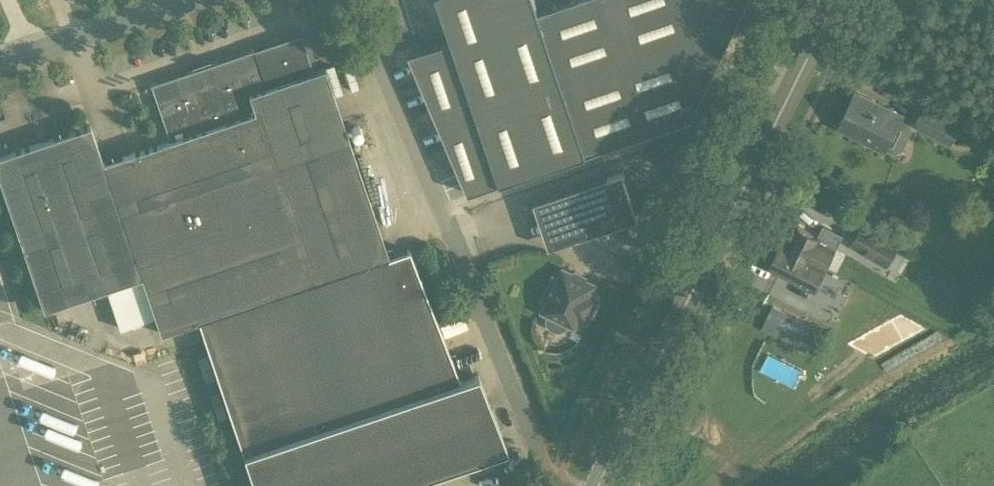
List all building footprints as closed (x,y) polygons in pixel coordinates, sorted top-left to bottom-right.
[(409,53),(469,192),(690,117),(746,0),(563,0),(539,8),(536,0),(441,0),(453,38),(409,53)] [(253,48),(206,64),(207,67),(197,71),(196,67),(150,83),(157,103),(169,140),(103,162),(103,163),(90,125),(0,155),(0,182),(43,309),(142,276),(160,332),(198,319),(243,452),(255,485),(394,485),(506,448),(477,373),(459,380),(413,243),(386,252),(324,67),(313,71),(300,32),(253,48)] [(886,150),(903,115),(857,91),(839,127),(886,150)] [(924,101),(913,124),(951,144),(963,121),(924,101)] [(983,156),(993,162),(993,136),(983,156)] [(624,171),(535,201),(541,217),(542,216),(537,202),(555,195),(570,240),(616,224),(626,229),(630,220),(639,216),(636,207),(643,194),(640,186),(627,179),(624,171)] [(849,244),(885,266),(900,242),(864,221),(849,244)] [(821,265),(830,249),(834,251),(842,235),(824,225),(819,235),(798,224),(786,246),(780,243),(768,265),(796,280),(797,279),(814,288),(825,267),(821,265)] [(558,329),(562,329),(566,326),(567,323),(575,326),(580,317),(588,321),(600,297),(592,293),(596,283),(564,268),(543,310),(551,314),(549,318),(549,322),(552,326),(558,329)] [(833,271),(828,282),(850,290),(854,279),(833,271)] [(104,316),(116,312),(107,288),(96,292),(104,316)] [(876,359),(906,341),(894,320),(852,345),(851,346),(876,359)] [(58,441),(64,462),(55,465),(60,482),(94,472),(90,457),(98,455),(100,462),(104,460),(91,419),(96,418),(91,401),(63,409),(64,415),(12,430),(16,444),(0,448),(0,463),(4,462),(3,457),(58,441)]
